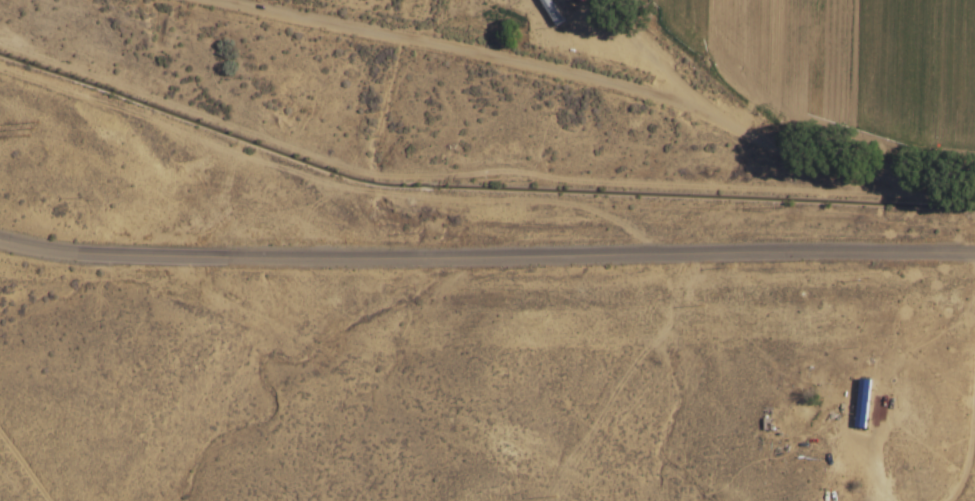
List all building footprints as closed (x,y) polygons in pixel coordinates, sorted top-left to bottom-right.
[(560,0),(541,0),(556,27),(566,22),(561,14),(567,11),(560,0)] [(866,429),(871,378),(859,377),(854,428),(866,429)]
